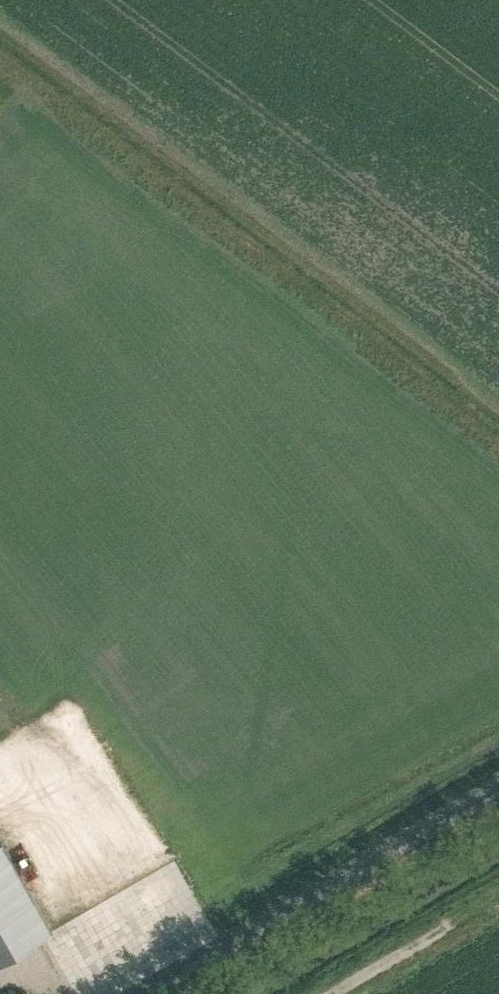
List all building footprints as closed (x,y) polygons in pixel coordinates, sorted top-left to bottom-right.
[(1,841),(0,841),(0,959),(51,930),(1,841)]
